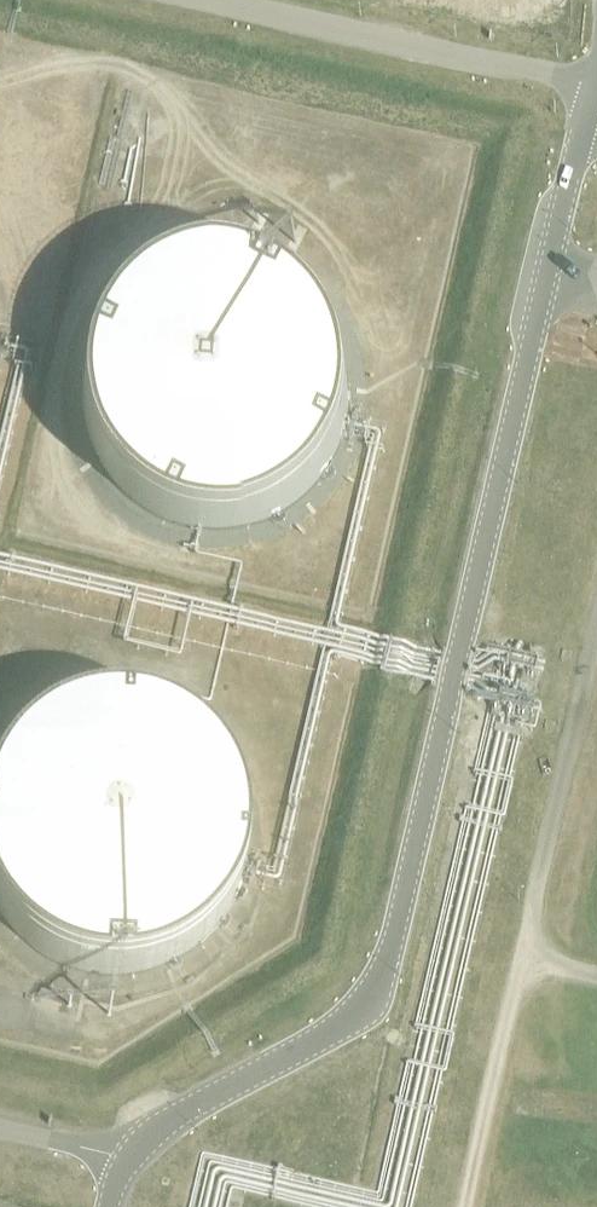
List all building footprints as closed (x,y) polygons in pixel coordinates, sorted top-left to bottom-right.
[(92,432),(131,491),(196,523),(262,519),(313,489),(344,444),(355,386),(339,327),(299,282),(245,258),(194,259),(152,275),(111,312),(87,372),(92,432)] [(21,941),(86,972),(152,968),(203,938),(234,894),(245,835),(229,777),(189,731),(135,708),(84,708),(42,724),(1,762),(0,764),(0,909),(21,941)]
